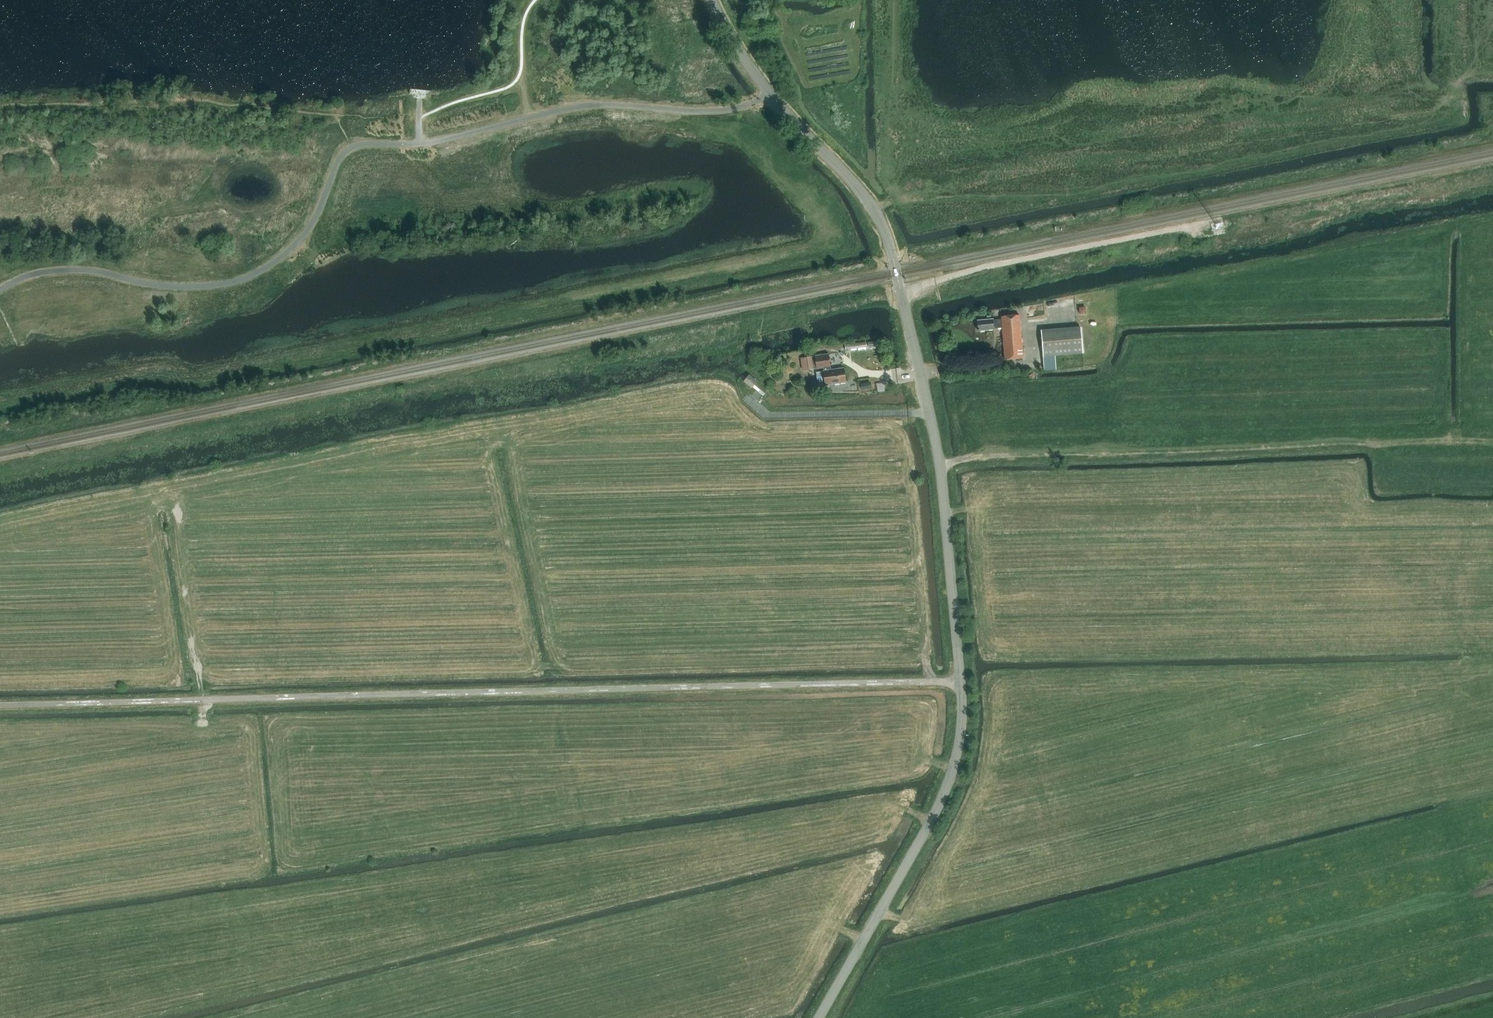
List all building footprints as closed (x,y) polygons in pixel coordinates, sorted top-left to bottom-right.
[(1023,357),(1020,314),(1001,315),(1001,318),(992,319),(992,318),(977,320),(977,330),(993,329),(993,328),(1002,327),(1005,358),(1023,357)] [(1083,353),(1081,326),(1040,330),(1043,357),(1055,356),(1083,353)] [(867,347),(866,341),(844,344),(845,350),(867,347)] [(832,370),(829,354),(804,358),(805,370),(824,367),(824,371),(817,372),(819,385),(826,384),(826,385),(846,382),(844,368),(832,370)] [(1055,356),(1043,357),(1044,370),(1055,369),(1056,369),(1055,356)] [(757,381),(749,374),(744,381),(752,387),(757,381)] [(886,384),(878,384),(878,393),(887,392),(886,384)]
